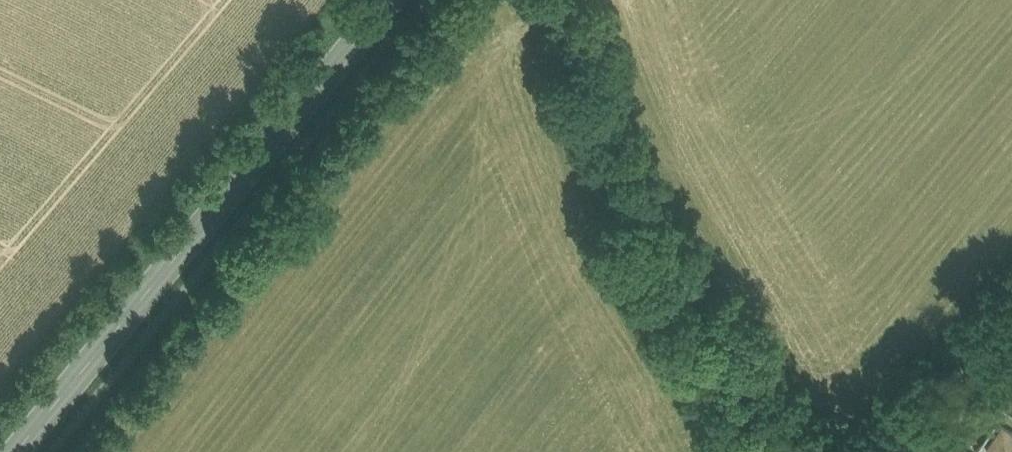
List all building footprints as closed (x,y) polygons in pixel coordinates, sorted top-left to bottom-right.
[(1000,409),(990,423),(995,427),(1000,430),(1003,424),(1011,430),(1011,418),(1000,409)] [(991,451),(1011,451),(1011,430),(1003,424),(1000,430),(987,449),(991,451)] [(987,449),(1000,430),(995,427),(978,451),(980,451),(991,451),(987,449)]
